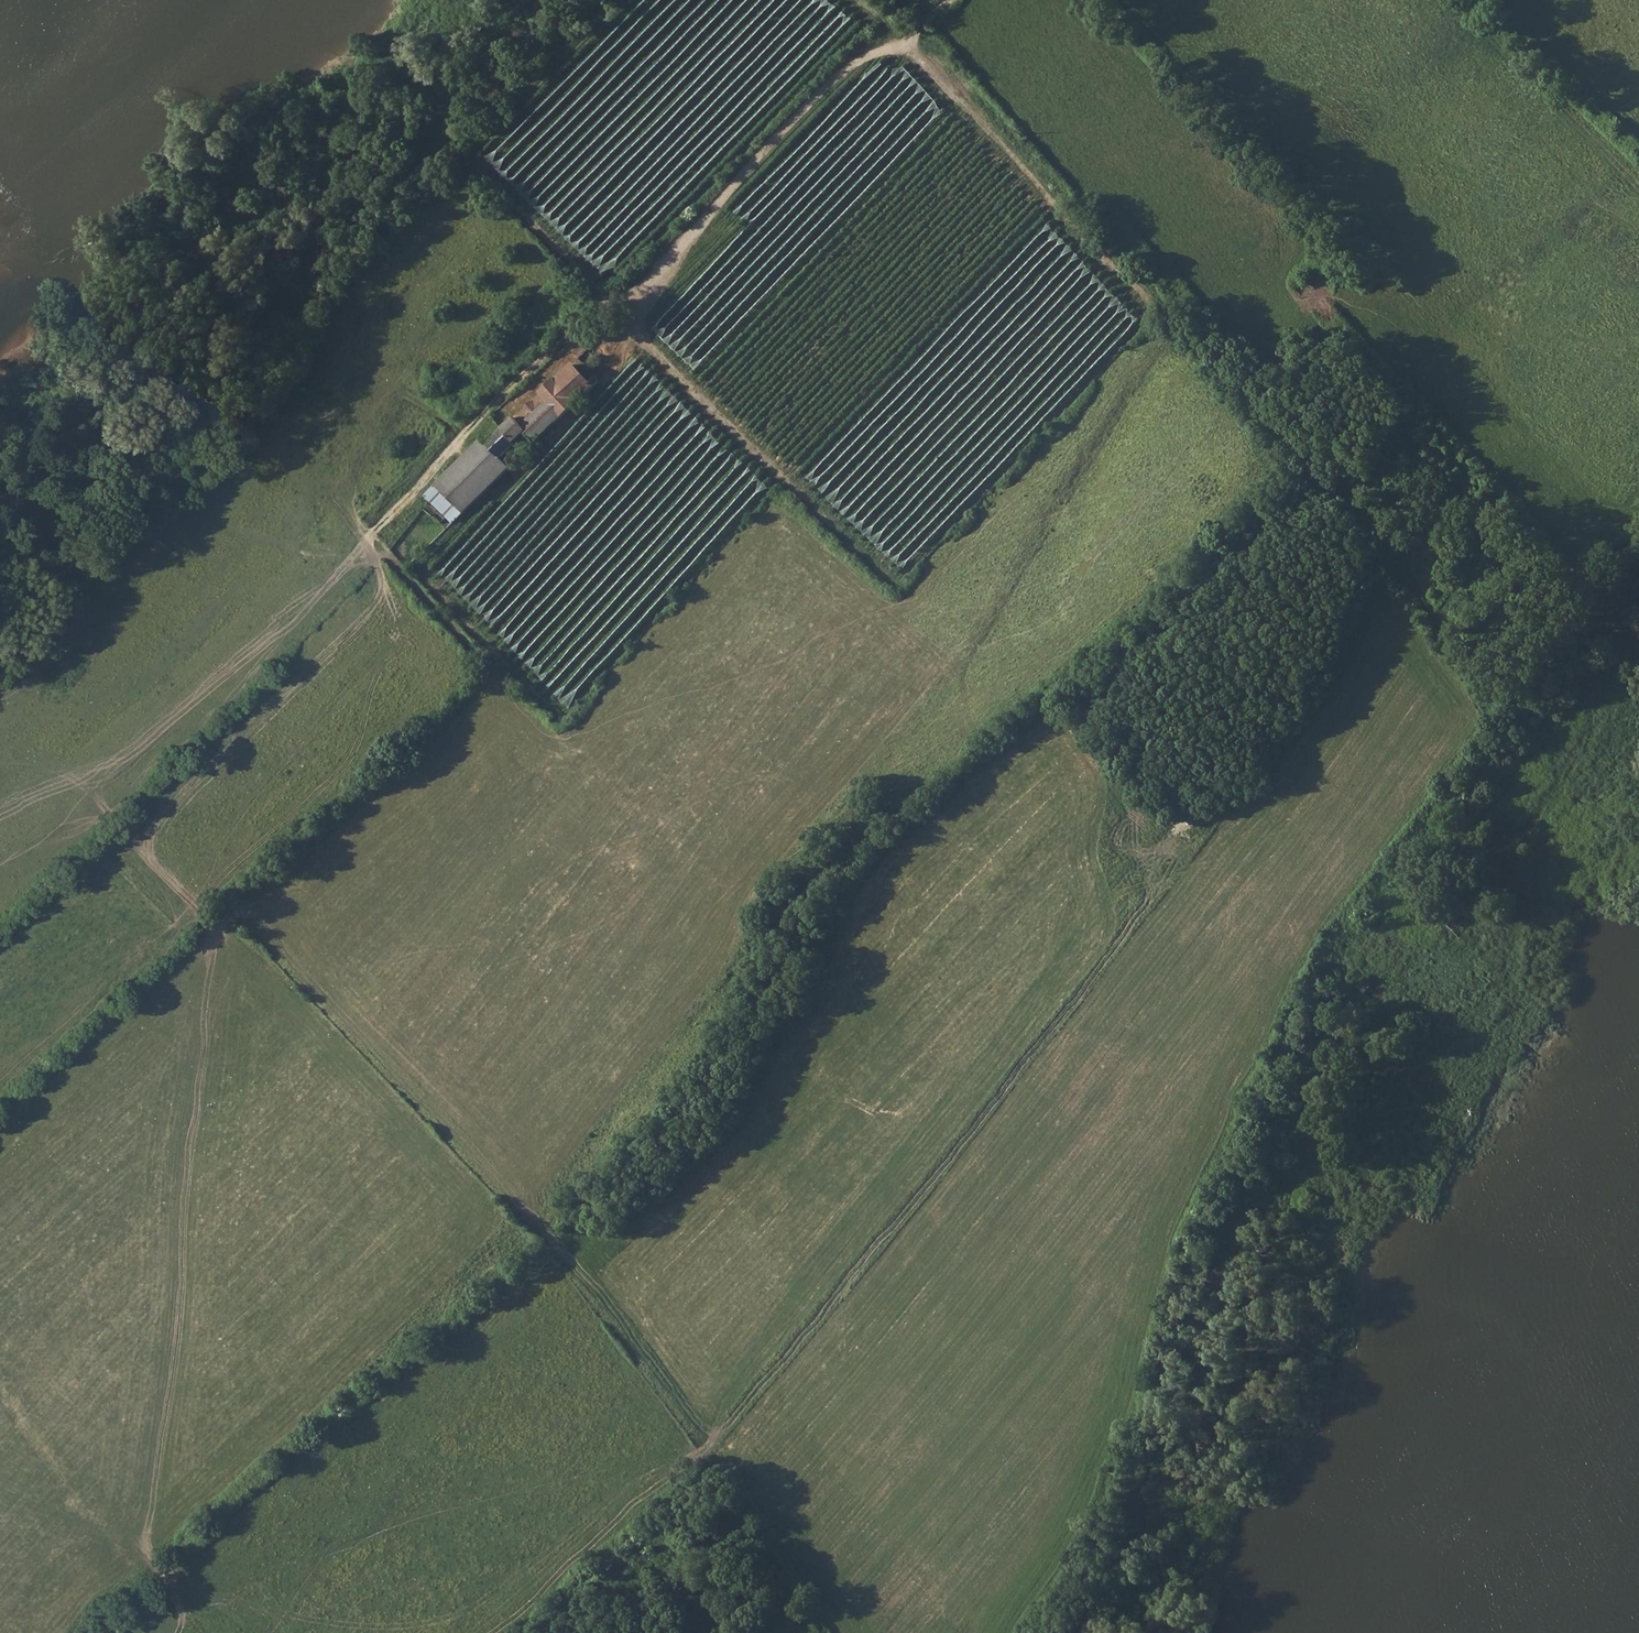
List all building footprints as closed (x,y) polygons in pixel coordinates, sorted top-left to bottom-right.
[(573,364),(504,433),(528,456),(576,409),(598,388),(573,364)] [(434,486),(465,516),(482,499),(528,456),(504,433),(493,443),(482,436),(435,481),(434,486)]
